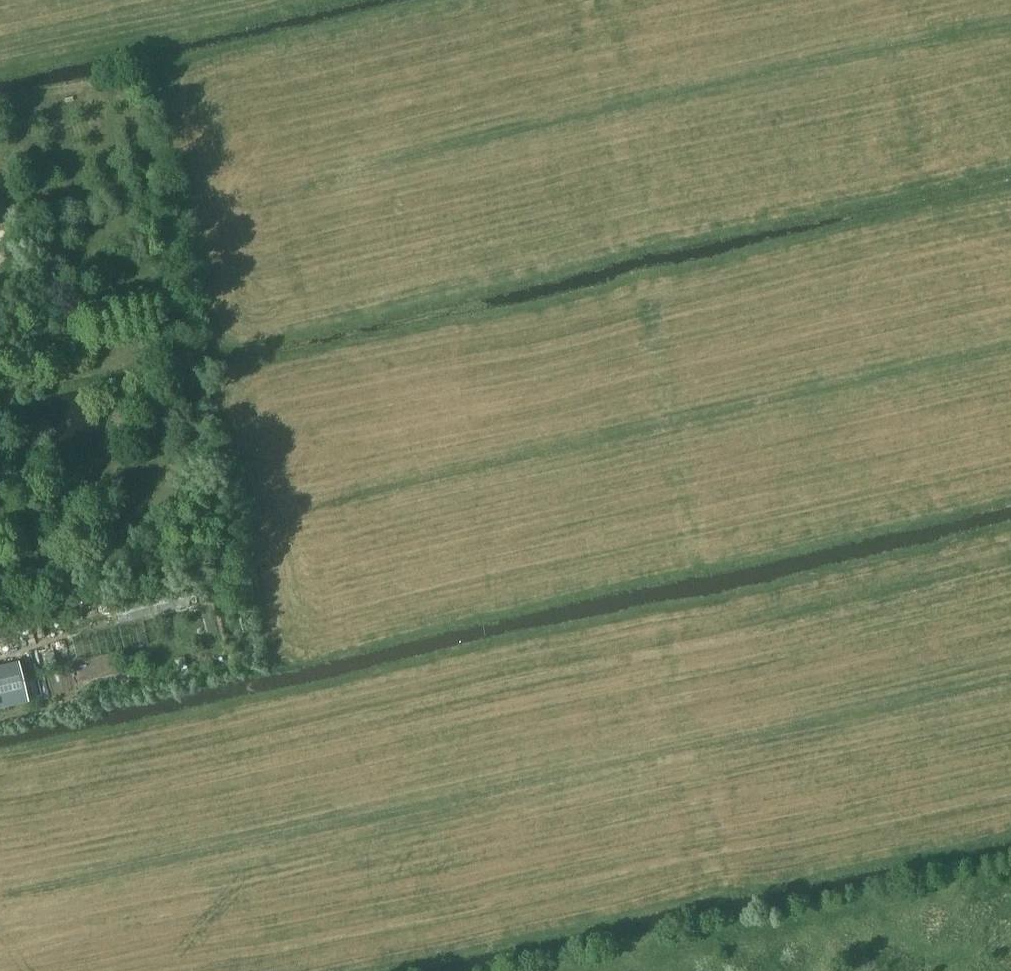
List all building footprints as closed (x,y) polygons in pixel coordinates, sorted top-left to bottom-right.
[(30,702),(21,662),(0,667),(0,708),(30,702)]
